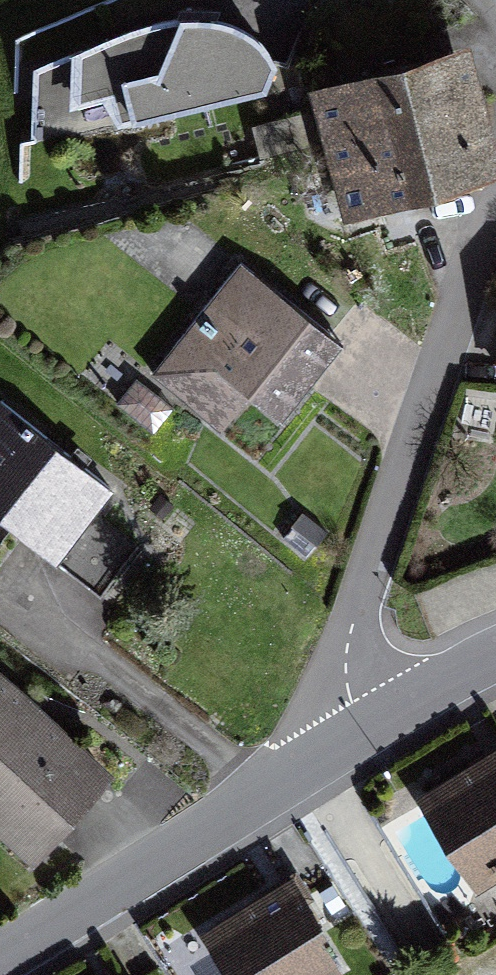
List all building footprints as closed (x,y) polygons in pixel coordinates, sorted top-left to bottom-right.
[(39,71),(34,149),(258,90),(274,59),(264,31),(222,11),(174,12),(39,71)] [(314,85),(334,153),(483,110),(463,42),(314,85)] [(353,219),(495,177),(495,155),(483,110),(334,153),(353,219)] [(246,253),(147,373),(223,436),(259,393),(289,418),(353,341),(246,253)] [(0,406),(0,519),(62,569),(126,489),(9,396),(0,406)] [(0,669),(0,821),(46,863),(127,774),(4,664),(0,669)] [(394,826),(454,920),(495,893),(495,760),(394,826)] [(206,928),(233,974),(344,974),(359,966),(302,871),(206,928)]
